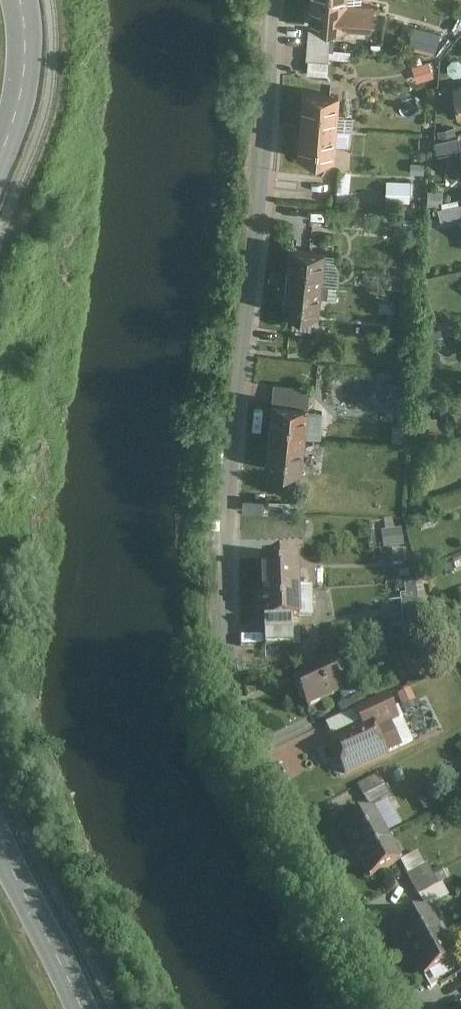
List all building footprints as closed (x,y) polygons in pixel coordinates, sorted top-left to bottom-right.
[(309,22),(346,24),(347,0),(310,0),(309,22)] [(408,46),(435,53),(441,33),(414,26),(408,46)] [(330,73),(331,28),(309,27),(308,73),(330,73)] [(302,86),(299,118),(335,121),(338,89),(302,86)] [(335,121),(299,118),(297,155),(332,158),(335,121)] [(453,134),(435,137),(437,152),(456,149),(453,134)] [(387,201),(412,202),(412,180),(387,179),(387,201)] [(439,208),(442,220),(460,216),(460,203),(439,208)] [(353,210),(328,207),(326,223),(351,225),(353,210)] [(288,241),(284,274),(321,279),(326,246),(288,241)] [(321,279),(284,274),(279,310),(317,314),(321,279)] [(272,397),(267,429),(304,434),(308,402),(272,397)] [(304,434),(267,429),(262,465),(299,470),(304,434)] [(450,438),(455,456),(460,454),(460,435),(450,438)] [(290,500),(264,499),(263,511),(290,512),(290,500)] [(306,516),(288,516),(287,536),(305,536),(306,516)] [(261,557),(262,590),(299,588),(298,556),(261,557)] [(299,588),(262,590),(263,622),(300,620),(299,588)] [(293,678),(308,709),(343,692),(328,662),(293,678)] [(355,711),(362,727),(372,722),(375,730),(393,723),(400,721),(388,695),(355,711)] [(329,742),(345,777),(388,757),(387,755),(403,747),(393,723),(375,730),(372,722),(362,727),(329,742)] [(379,776),(358,788),(364,799),(385,787),(379,776)] [(341,828),(355,854),(389,835),(375,810),(341,828)] [(389,835),(355,854),(370,881),(403,862),(389,835)] [(440,887),(428,866),(408,877),(419,898),(440,887)] [(396,928),(410,954),(444,935),(429,909),(396,928)] [(444,935),(410,954),(425,980),(458,962),(444,935)]
